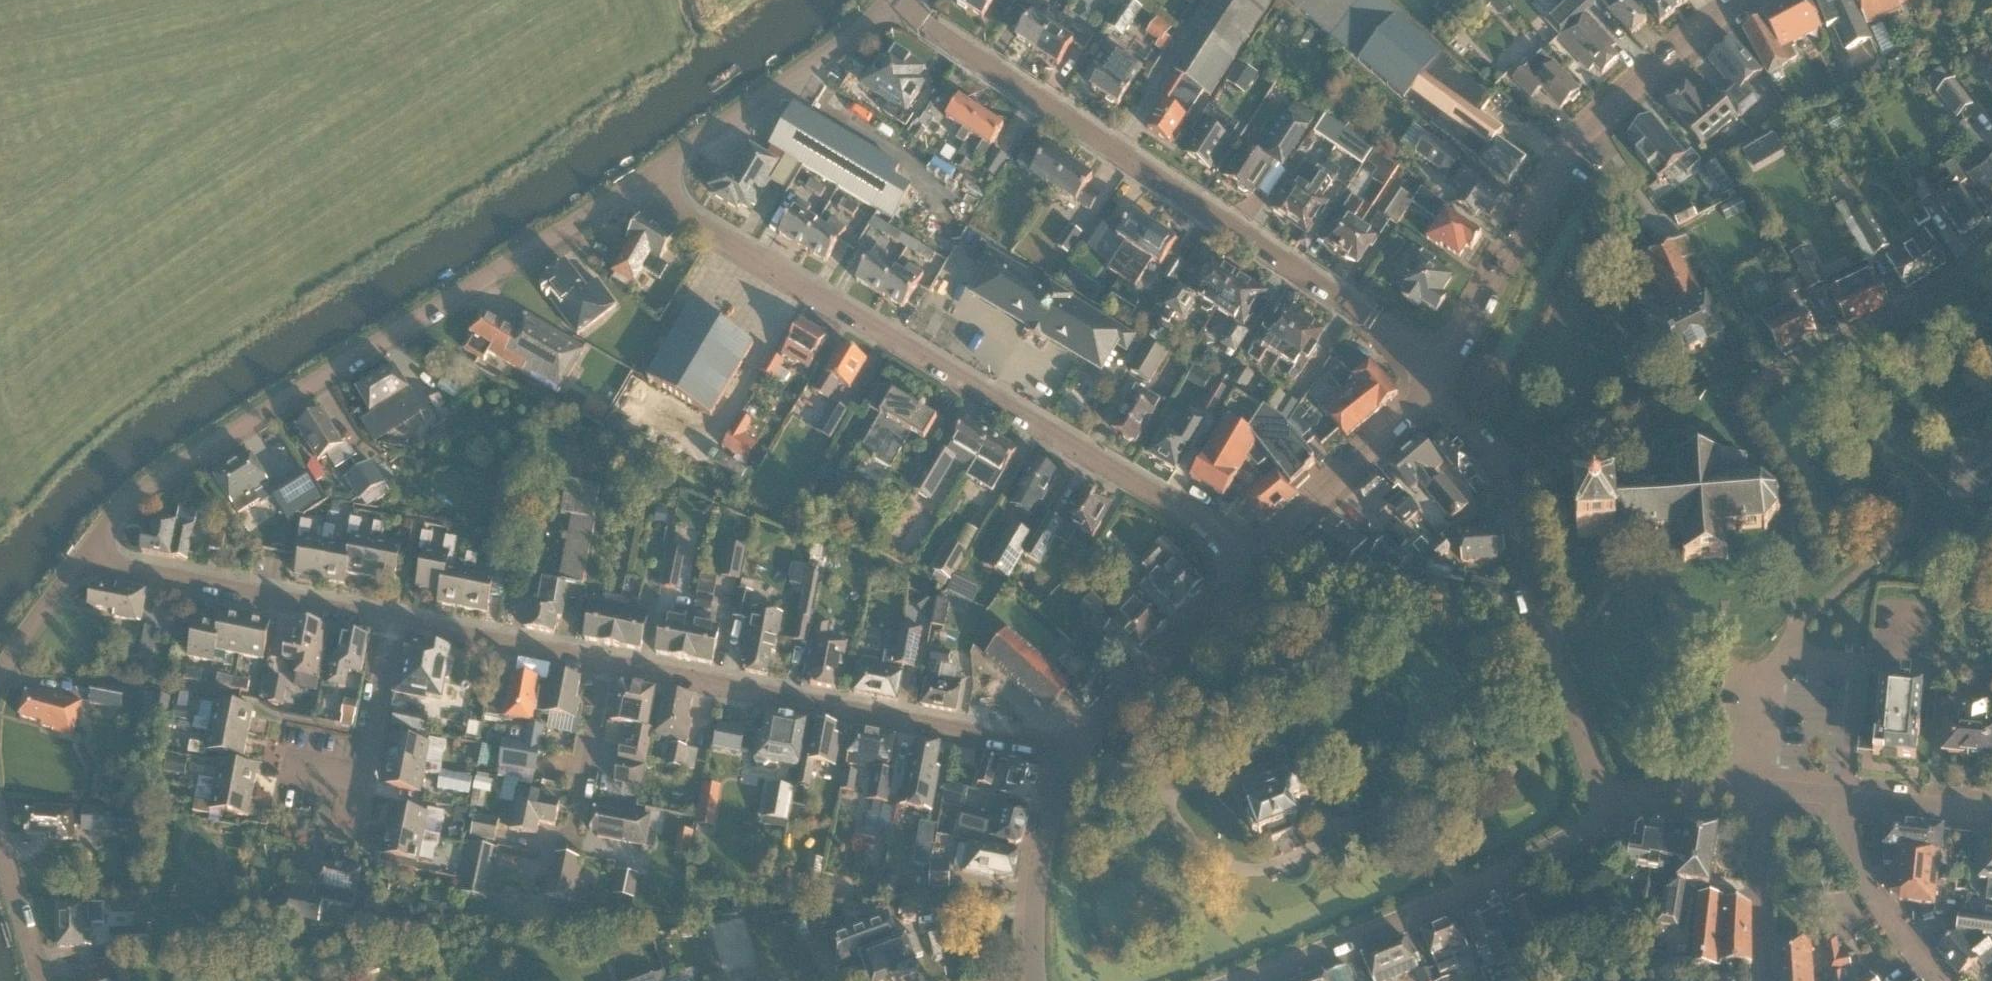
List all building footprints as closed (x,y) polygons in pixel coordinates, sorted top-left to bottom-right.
[(958,2),(983,18),(995,0),(959,0),(958,2)] [(1060,18),(1033,0),(1025,0),(1019,10),(1032,18),(1018,40),(1038,54),(1060,18)] [(1128,0),(1127,0),(1108,27),(1123,37),(1142,10),(1128,0)] [(1191,84),(1212,97),(1275,0),(1207,0),(1191,25),(1188,30),(1201,38),(1160,102),(1166,106),(1149,131),(1170,145),(1187,119),(1174,110),(1191,84)] [(1358,62),(1393,17),(1371,0),(1285,0),(1358,62)] [(1492,7),(1499,14),(1509,6),(1503,0),(1500,0),(1492,7)] [(1603,76),(1619,60),(1611,51),(1616,46),(1587,14),(1595,6),(1590,0),(1569,0),(1547,21),(1562,38),(1560,40),(1589,72),(1594,67),(1603,76)] [(1637,33),(1647,23),(1624,0),(1624,1),(1623,0),(1602,0),(1599,3),(1610,15),(1609,15),(1632,38),(1637,33)] [(1645,6),(1645,7),(1660,24),(1689,2),(1688,0),(1641,0),(1645,6)] [(1790,65),(1797,60),(1792,51),(1795,49),(1793,44),(1822,27),(1806,0),(1794,0),(1761,18),(1762,20),(1742,31),(1769,77),(1782,69),(1790,65)] [(1867,27),(1860,11),(1862,11),(1857,0),(1815,0),(1828,29),(1834,27),(1845,52),(1872,40),(1866,27),(1867,27)] [(1867,27),(1902,11),(1900,5),(1912,0),(1857,0),(1862,11),(1860,11),(1867,27)] [(1060,18),(1038,54),(1058,67),(1072,44),(1084,52),(1093,39),(1060,18)] [(1479,164),(1509,185),(1526,163),(1497,141),(1504,131),(1482,114),(1491,102),(1442,56),(1443,56),(1394,18),(1359,63),(1407,99),(1405,101),(1482,160),(1479,164)] [(1161,45),(1173,29),(1158,19),(1147,35),(1161,45)] [(1882,26),(1871,31),(1885,61),(1895,53),(1882,26)] [(1303,30),(1299,37),(1302,43),(1310,45),(1314,39),(1311,31),(1303,30)] [(1718,95),(1739,120),(1763,100),(1749,85),(1762,74),(1733,41),(1709,62),(1729,85),(1718,95)] [(912,60),(912,61),(896,51),(888,62),(882,58),(871,74),(869,73),(861,85),(891,105),(885,114),(906,128),(914,117),(907,113),(926,84),(919,80),(926,70),(912,60)] [(1104,70),(1092,89),(1120,106),(1131,88),(1131,87),(1143,68),(1117,51),(1104,70)] [(1899,75),(1906,68),(1905,58),(1895,54),(1887,61),(1889,72),(1899,75)] [(1554,66),(1553,67),(1542,55),(1525,71),(1525,70),(1513,81),(1532,101),(1543,90),(1561,110),(1580,92),(1554,66)] [(1991,75),(1991,61),(1987,55),(1975,64),(1982,73),(1987,69),(1991,75)] [(1229,80),(1248,93),(1259,76),(1240,63),(1229,80)] [(1873,65),(1871,73),(1873,80),(1884,76),(1879,63),(1873,65)] [(1782,69),(1769,77),(1773,83),(1786,76),(1782,69)] [(1973,107),(1953,81),(1951,83),(1941,70),(1927,81),(1937,93),(1935,95),(1956,121),(1973,107)] [(1698,90),(1693,95),(1687,87),(1681,92),(1679,90),(1668,99),(1669,99),(1667,103),(1687,127),(1685,128),(1702,148),(1736,119),(1716,95),(1709,102),(1698,90)] [(969,134),(982,114),(960,99),(947,119),(964,130),(957,140),(964,145),(971,135),(969,134)] [(1316,118),(1296,104),(1288,116),(1285,114),(1255,159),(1244,152),(1233,169),(1235,170),(1229,180),(1252,196),(1274,163),(1283,169),(1309,130),(1308,129),(1316,118)] [(900,169),(798,109),(796,108),(768,155),(782,163),(785,157),(786,157),(799,165),(893,220),(901,206),(909,211),(918,195),(910,191),(911,190),(894,180),(900,169)] [(918,121),(914,127),(917,129),(918,128),(919,128),(926,133),(927,132),(935,120),(926,114),(920,122),(918,121)] [(969,134),(971,135),(984,143),(977,154),(984,158),(1004,129),(982,114),(969,134)] [(1336,149),(1347,131),(1342,128),(1322,115),(1311,132),(1336,149)] [(1689,175),(1702,163),(1693,152),(1687,158),(1652,117),(1628,138),(1640,152),(1637,155),(1660,181),(1679,164),(1689,175)] [(1964,124),(1954,132),(1965,145),(1968,142),(1975,136),(1964,124)] [(1229,142),(1214,132),(1204,127),(1186,156),(1211,171),(1229,142)] [(1447,177),(1448,178),(1458,164),(1461,159),(1414,127),(1401,145),(1447,177)] [(919,128),(918,128),(917,129),(911,138),(919,144),(926,133),(919,128)] [(1347,131),(1336,149),(1363,167),(1375,150),(1347,131)] [(754,208),(755,209),(771,182),(784,190),(799,165),(785,157),(782,163),(768,155),(751,145),(742,160),(741,159),(731,177),(720,170),(709,188),(717,193),(714,198),(738,212),(741,207),(751,212),(754,208)] [(947,148),(941,158),(950,164),(956,154),(947,148)] [(1055,189),(1071,165),(1049,150),(1042,160),(1030,152),(1021,166),(1033,174),(1033,175),(1055,189)] [(1899,163),(1905,174),(1914,169),(1910,163),(1920,157),(1917,152),(1899,163)] [(984,170),(996,177),(1006,161),(994,154),(984,170)] [(1378,172),(1385,161),(1375,154),(1368,165),(1378,172)] [(1990,158),(1967,177),(1980,193),(1991,207),(1991,161),(1990,158)] [(970,167),(960,160),(955,167),(965,174),(970,167)] [(1939,205),(1962,237),(1982,223),(1958,188),(1967,182),(1955,162),(1945,169),(1953,181),(1938,191),(1944,201),(1939,205)] [(1480,213),(1490,219),(1505,197),(1479,180),(1480,179),(1458,164),(1448,178),(1447,177),(1444,181),(1450,185),(1452,183),(1466,192),(1457,205),(1477,218),(1480,213)] [(1071,165),(1055,189),(1078,204),(1091,213),(1100,198),(1087,190),(1093,180),(1071,165)] [(1315,173),(1305,167),(1294,184),(1293,184),(1274,212),(1290,223),(1321,172),(1317,169),(1315,173)] [(1308,234),(1327,205),(1321,202),(1335,180),(1321,172),(1290,223),(1308,234)] [(1725,177),(1714,184),(1724,198),(1734,191),(1725,177)] [(805,191),(820,200),(826,190),(812,181),(805,191)] [(1910,189),(1921,205),(1933,197),(1923,181),(1910,189)] [(1360,228),(1342,255),(1357,265),(1370,246),(1373,248),(1390,222),(1398,227),(1415,201),(1402,192),(1385,218),(1379,215),(1367,233),(1360,228)] [(1866,263),(1876,256),(1891,247),(1868,211),(1864,212),(1854,197),(1841,205),(1841,207),(1838,209),(1846,223),(1844,224),(1866,263)] [(1342,255),(1360,228),(1352,223),(1364,205),(1354,198),(1336,225),(1338,226),(1326,245),(1342,255)] [(1741,199),(1720,210),(1725,221),(1747,210),(1741,199)] [(853,219),(859,209),(845,201),(839,211),(853,219)] [(803,250),(819,224),(807,217),(811,209),(800,202),(779,235),(803,250)] [(1467,249),(1472,252),(1482,236),(1435,205),(1428,216),(1438,223),(1427,240),(1442,249),(1443,248),(1460,259),(1467,249)] [(1672,214),(1678,227),(1697,219),(1691,205),(1672,214)] [(1912,218),(1919,228),(1931,220),(1924,210),(1912,218)] [(1133,214),(1118,238),(1125,243),(1108,270),(1122,279),(1127,271),(1133,263),(1155,229),(1133,214)] [(635,287),(644,272),(661,281),(668,268),(660,263),(675,238),(642,219),(628,242),(631,243),(613,274),(635,287)] [(819,224),(803,250),(827,264),(847,230),(832,221),(827,229),(819,224)] [(1081,245),(1094,252),(1109,229),(1096,221),(1081,245)] [(883,237),(897,245),(903,236),(889,227),(883,237)] [(1082,235),(1071,228),(1058,248),(1059,249),(1056,254),(1065,260),(1082,235)] [(1155,229),(1133,263),(1127,271),(1122,279),(1135,287),(1152,261),(1161,267),(1177,243),(1155,229)] [(1887,257),(1908,289),(1946,264),(1925,232),(1887,257)] [(1393,263),(1405,243),(1395,237),(1383,256),(1393,263)] [(1671,363),(1689,354),(1690,356),(1706,348),(1705,346),(1724,337),(1706,300),(1704,301),(1684,261),(1694,256),(1686,239),(1645,260),(1672,316),(1652,326),(1658,337),(1647,343),(1654,358),(1665,352),(1671,363)] [(967,257),(977,263),(987,247),(977,240),(967,257)] [(935,255),(921,246),(915,256),(930,264),(935,255)] [(880,296),(896,270),(884,262),(888,255),(877,248),(857,282),(880,296)] [(1452,279),(1432,266),(1435,262),(1423,254),(1423,255),(1413,249),(1402,266),(1411,271),(1399,289),(1407,294),(1404,299),(1418,308),(1421,303),(1437,314),(1446,299),(1441,296),(1452,279)] [(1807,294),(1823,286),(1805,249),(1790,256),(1807,294)] [(1046,338),(1101,370),(1116,346),(1126,352),(1133,341),(987,255),(981,266),(992,272),(977,297),(1031,329),(1027,336),(1043,346),(1046,338)] [(1162,278),(1173,286),(1186,266),(1174,259),(1162,278)] [(1827,282),(1847,324),(1887,305),(1866,263),(1827,282)] [(598,284),(588,291),(567,264),(543,283),(557,301),(553,304),(578,336),(616,307),(598,284)] [(1216,312),(1237,279),(1214,264),(1203,280),(1200,278),(1190,293),(1179,286),(1165,308),(1176,315),(1184,321),(1198,300),(1203,303),(1200,307),(1202,312),(1207,315),(1212,314),(1214,311),(1216,312)] [(896,270),(880,296),(904,310),(924,276),(909,267),(904,275),(896,270)] [(1074,290),(1082,278),(1070,271),(1063,283),(1074,290)] [(1790,275),(1782,278),(1785,285),(1793,281),(1790,275)] [(1237,279),(1216,312),(1235,325),(1222,345),(1235,354),(1249,333),(1245,330),(1255,315),(1252,313),(1263,296),(1237,279)] [(1787,299),(1799,294),(1794,281),(1793,281),(1785,285),(1781,286),(1787,299)] [(1112,297),(1106,308),(1122,318),(1129,307),(1112,297)] [(1804,312),(1800,314),(1794,303),(1762,319),(1779,353),(1815,335),(1804,312)] [(648,380),(711,418),(754,346),(691,308),(648,380)] [(1165,308),(1159,317),(1162,319),(1170,324),(1176,315),(1165,308)] [(1149,339),(1162,319),(1159,317),(1154,314),(1141,334),(1149,339)] [(1279,361),(1302,323),(1287,314),(1280,325),(1272,320),(1256,346),(1257,347),(1249,359),(1258,365),(1267,352),(1279,361)] [(527,316),(516,336),(483,316),(472,336),(473,337),(465,351),(485,363),(490,354),(559,394),(585,350),(527,316)] [(803,356),(814,362),(828,338),(802,323),(783,356),(797,364),(803,356)] [(1302,323),(1279,361),(1295,371),(1290,378),(1296,382),(1300,375),(1302,376),(1318,350),(1313,347),(1320,335),(1302,323)] [(1130,372),(1150,384),(1169,354),(1148,341),(1130,372)] [(1369,361),(1368,362),(1348,347),(1333,367),(1337,372),(1330,378),(1343,393),(1323,410),(1347,438),(1398,395),(1369,361)] [(839,384),(851,390),(867,362),(843,348),(816,394),(829,401),(839,384)] [(1229,351),(1226,356),(1232,360),(1235,355),(1229,351)] [(760,374),(774,382),(784,363),(771,356),(760,374)] [(380,439),(391,432),(389,430),(394,426),(390,419),(416,403),(395,369),(359,391),(377,421),(366,428),(372,437),(377,434),(380,439)] [(1244,392),(1254,377),(1241,369),(1231,384),(1244,392)] [(1199,410),(1216,419),(1231,393),(1214,384),(1199,410)] [(1154,412),(1161,401),(1137,388),(1124,410),(1126,411),(1115,432),(1122,436),(1123,441),(1129,444),(1134,443),(1136,444),(1154,412)] [(860,453),(891,471),(912,436),(924,443),(937,422),(925,414),(927,411),(923,409),(921,412),(882,389),(870,411),(881,417),(860,453)] [(1286,399),(1273,391),(1263,406),(1287,422),(1299,404),(1287,397),(1286,399)] [(1243,500),(1264,525),(1299,496),(1295,492),(1310,478),(1305,473),(1313,466),(1311,464),(1315,461),(1282,422),(1234,393),(1220,418),(1226,421),(1191,480),(1225,499),(1247,462),(1264,483),(1243,500)] [(440,396),(430,402),(445,425),(455,418),(440,396)] [(592,399),(584,413),(603,424),(611,410),(592,399)] [(815,433),(830,442),(848,411),(833,402),(815,433)] [(297,428),(320,463),(344,447),(322,412),(297,428)] [(1150,455),(1177,471),(1205,422),(1193,415),(1181,436),(1166,428),(1150,455)] [(722,449),(747,464),(758,446),(744,438),(753,423),(742,416),(722,449)] [(967,421),(947,455),(973,471),(993,436),(967,421)] [(973,471),(968,479),(993,493),(1003,476),(1004,476),(1018,452),(993,436),(973,471)] [(1435,448),(1469,486),(1478,478),(1471,471),(1476,466),(1449,436),(1444,436),(1436,443),(1435,448)] [(1443,478),(1438,482),(1432,474),(1445,464),(1422,437),(1389,466),(1412,492),(1420,485),(1452,522),(1468,508),(1443,478)] [(913,492),(930,503),(956,460),(947,455),(938,450),(913,492)] [(303,471),(274,489),(252,456),(216,479),(240,516),(261,502),(263,505),(274,498),(289,521),(321,500),(303,471)] [(1630,538),(1637,537),(1684,534),(1685,561),(1727,558),(1724,531),(1765,528),(1777,514),(1776,497),(1762,484),(1747,486),(1746,459),(1692,462),(1678,463),(1680,490),(1627,494),(1615,495),(1616,500),(1576,503),(1578,541),(1630,538)] [(1040,502),(1042,504),(1059,476),(1035,462),(1019,490),(1025,493),(1016,509),(1031,518),(1040,502)] [(345,481),(359,503),(386,485),(372,463),(345,481)] [(921,470),(912,465),(901,484),(910,489),(921,470)] [(1398,489),(1396,491),(1378,471),(1356,492),(1379,517),(1390,507),(1406,525),(1420,513),(1398,489)] [(584,587),(596,522),(595,522),(601,486),(568,480),(562,516),(572,518),(561,576),(547,573),(546,580),(584,587)] [(1109,506),(1084,491),(1064,524),(1051,516),(1026,558),(1040,566),(1056,539),(1068,547),(1079,528),(1093,537),(1102,522),(1100,521),(1109,506)] [(333,504),(331,515),(340,517),(342,505),(333,504)] [(172,559),(189,562),(199,514),(180,511),(178,523),(155,518),(152,535),(146,534),(142,553),(172,559)] [(657,511),(655,523),(665,525),(667,513),(657,511)] [(353,548),(347,575),(371,580),(379,541),(372,540),(359,537),(362,521),(352,519),(349,537),(353,538),(351,548),(353,548)] [(329,543),(323,542),(310,539),(313,524),(303,522),(299,539),(304,540),(297,577),(321,582),(329,543)] [(1400,551),(1412,541),(1397,523),(1384,533),(1400,551)] [(379,541),(371,580),(395,584),(402,546),(382,542),(386,526),(375,524),(372,540),(379,541)] [(228,528),(215,525),(209,550),(222,553),(228,528)] [(1343,525),(1337,534),(1325,525),(1311,544),(1355,578),(1372,555),(1387,567),(1398,574),(1411,557),(1399,552),(1383,540),(1376,550),(1343,525)] [(353,548),(351,548),(333,544),(336,528),(326,526),(323,542),(329,543),(321,582),(345,586),(347,575),(353,548)] [(987,569),(1008,581),(1033,539),(1012,526),(987,569)] [(317,530),(316,540),(323,541),(324,532),(317,530)] [(1503,534),(1485,536),(1485,530),(1460,532),(1463,564),(1497,561),(1496,555),(1504,554),(1503,534)] [(442,566),(444,554),(431,551),(434,536),(424,534),(421,551),(425,552),(418,589),(442,593),(447,567),(442,566)] [(447,567),(442,593),(439,605),(463,610),(471,572),(465,571),(452,568),(457,541),(447,539),(444,554),(442,566),(447,567)] [(1092,540),(1088,547),(1095,552),(1100,544),(1092,540)] [(1190,598),(1191,600),(1196,598),(1203,591),(1204,586),(1179,562),(1182,558),(1164,540),(1156,549),(1157,550),(1140,567),(1152,579),(1169,562),(1174,566),(1166,574),(1167,575),(1155,587),(1158,591),(1157,591),(1178,610),(1190,598)] [(1439,560),(1451,550),(1443,540),(1430,550),(1431,551),(1438,559),(1439,560)] [(934,573),(951,584),(968,555),(951,545),(934,573)] [(728,546),(722,578),(741,582),(747,550),(728,546)] [(1438,559),(1431,551),(1418,561),(1431,564),(1438,559)] [(495,576),(476,572),(479,557),(468,555),(465,571),(471,572),(463,610),(488,615),(491,597),(495,576)] [(1148,579),(1123,556),(1115,565),(1140,588),(1148,579)] [(663,588),(678,591),(683,565),(668,562),(663,588)] [(790,585),(804,588),(809,568),(794,565),(793,566),(792,568),(791,569),(791,571),(790,573),(790,575),(789,578),(789,580),(790,583),(790,585)] [(495,576),(491,597),(503,599),(508,568),(497,566),(495,576)] [(958,575),(950,592),(974,602),(982,584),(958,575)] [(558,618),(563,619),(568,588),(535,582),(526,629),(555,635),(558,618)] [(115,618),(141,623),(147,591),(118,585),(117,593),(93,589),(90,609),(116,614),(115,618)] [(754,594),(739,591),(733,618),(747,621),(754,594)] [(1031,591),(1031,600),(1043,601),(1044,592),(1031,591)] [(1123,615),(1118,621),(1119,622),(1115,626),(1141,649),(1153,636),(1159,636),(1167,628),(1167,622),(1145,602),(1137,594),(1119,612),(1123,615)] [(803,595),(798,618),(811,620),(813,621),(817,598),(803,595)] [(922,615),(933,609),(925,595),(914,602),(922,615)] [(1116,618),(1093,595),(1078,610),(1084,617),(1076,625),(1092,641),(1116,618)] [(613,646),(622,600),(604,596),(602,607),(592,605),(586,641),(613,646)] [(711,612),(714,600),(698,597),(696,609),(711,612)] [(622,600),(613,646),(641,652),(648,616),(639,614),(641,603),(622,600)] [(950,603),(937,601),(932,627),(945,630),(950,603)] [(771,654),(776,655),(783,615),(754,610),(743,664),(748,665),(747,673),(767,677),(771,654)] [(685,660),(694,614),(676,611),(674,621),(664,619),(657,655),(685,660)] [(215,652),(216,652),(239,657),(247,619),(222,614),(220,625),(215,652)] [(694,614),(685,660),(713,666),(720,630),(710,628),(712,618),(694,614)] [(811,620),(798,618),(794,641),(806,644),(811,620)] [(247,619),(239,657),(264,662),(272,624),(247,619)] [(215,652),(220,625),(196,621),(189,659),(214,664),(216,652),(215,652)] [(321,627),(322,626),(299,621),(294,646),(288,644),(285,660),(299,663),(297,675),(320,680),(330,629),(321,627)] [(839,667),(844,668),(848,644),(827,640),(830,624),(818,622),(808,677),(813,678),(812,686),(834,691),(839,667)] [(152,629),(139,627),(132,658),(152,662),(156,643),(150,642),(152,629)] [(904,668),(915,670),(923,631),(902,627),(897,654),(886,652),(884,664),(861,660),(855,695),(897,703),(904,668)] [(1078,681),(1073,687),(1009,631),(986,658),(1049,713),(1068,693),(1089,712),(1113,683),(1095,668),(1073,649),(1059,665),(1078,681)] [(361,675),(369,639),(358,637),(357,635),(347,633),(345,634),(344,634),(339,656),(335,655),(329,685),(346,688),(349,673),(361,675)] [(450,672),(447,670),(450,652),(408,644),(403,671),(399,670),(394,695),(425,701),(425,698),(441,701),(444,683),(448,682),(450,672)] [(963,683),(945,679),(940,678),(942,666),(948,667),(950,653),(933,650),(922,707),(958,714),(963,683)] [(1941,690),(1952,692),(1954,671),(1942,669),(1941,690)] [(201,685),(203,674),(187,671),(185,682),(201,685)] [(538,712),(577,720),(581,702),(577,702),(582,681),(553,675),(551,688),(543,686),(538,712)] [(1874,748),(1874,756),(1916,759),(1917,749),(1918,735),(1920,735),(1920,730),(1919,730),(1923,687),(1911,686),(1912,676),(1902,675),(1901,685),(1880,683),(1876,734),(1859,732),(1859,735),(1860,735),(1859,746),(1874,748)] [(232,691),(234,680),(218,677),(216,687),(232,691)] [(502,717),(531,722),(539,681),(515,677),(511,702),(505,702),(502,717)] [(268,705),(283,708),(288,685),(263,679),(259,699),(268,701),(268,705)] [(234,680),(232,691),(248,694),(250,683),(234,680)] [(147,696),(93,684),(89,705),(121,712),(121,709),(143,714),(147,696)] [(643,780),(653,731),(649,730),(656,692),(625,686),(618,691),(612,723),(635,727),(632,746),(621,744),(616,775),(615,784),(642,788),(643,780)] [(1991,698),(1991,694),(1957,691),(1955,715),(1948,715),(1944,753),(1990,758),(1991,743),(1991,735),(1988,734),(1991,698)] [(54,733),(73,738),(82,704),(37,692),(36,697),(27,694),(21,718),(44,724),(43,727),(55,731),(54,733)] [(657,737),(688,743),(692,723),(689,723),(693,699),(666,694),(657,737)] [(155,696),(151,716),(168,720),(172,699),(155,696)] [(345,702),(341,725),(354,728),(359,704),(345,702)] [(210,728),(249,735),(254,711),(215,704),(212,723),(196,720),(194,730),(209,733),(210,728)] [(175,707),(173,720),(190,723),(192,710),(175,707)] [(414,716),(395,712),(392,728),(402,730),(411,731),(414,716)] [(799,768),(807,722),(767,714),(763,735),(760,734),(755,760),(756,760),(758,765),(765,766),(769,762),(799,768)] [(718,724),(713,750),(728,753),(733,727),(718,724)] [(815,763),(836,767),(842,738),(836,737),(837,728),(818,724),(816,734),(810,734),(805,762),(804,762),(799,787),(810,789),(815,763)] [(500,767),(536,773),(544,729),(528,727),(525,745),(504,741),(500,767)] [(245,760),(249,735),(210,728),(209,733),(207,746),(191,743),(190,753),(206,757),(207,753),(245,760)] [(402,730),(400,740),(430,746),(431,741),(432,736),(426,735),(411,731),(402,730)] [(868,801),(888,805),(894,773),(888,772),(894,739),(854,731),(848,764),(874,769),(868,801)] [(1268,831),(1272,843),(1294,834),(1290,822),(1297,820),(1292,806),(1301,803),(1299,800),(1308,796),(1303,783),(1317,778),(1301,736),(1272,747),(1280,770),(1243,784),(1253,811),(1251,812),(1248,818),(1253,832),(1260,834),(1268,831)] [(426,770),(428,764),(430,751),(445,754),(447,744),(431,741),(430,746),(400,740),(392,738),(387,762),(426,770)] [(940,770),(937,769),(941,747),(918,743),(915,760),(910,759),(901,807),(932,813),(940,770)] [(698,750),(672,746),(668,767),(695,771),(698,750)] [(957,750),(954,764),(963,765),(965,752),(957,750)] [(186,777),(189,761),(168,757),(165,774),(186,777)] [(978,784),(993,789),(1001,761),(986,757),(978,784)] [(1000,795),(1033,804),(1043,769),(1010,760),(1000,795)] [(1489,777),(1507,791),(1520,774),(1502,760),(1489,777)] [(442,767),(428,764),(426,770),(387,762),(382,787),(422,794),(425,774),(440,777),(442,767)] [(215,787),(254,794),(258,770),(220,763),(216,782),(201,779),(199,790),(214,792),(215,787)] [(110,773),(95,770),(89,802),(103,805),(110,773)] [(855,794),(858,774),(846,771),(842,791),(855,794)] [(484,807),(486,795),(489,782),(489,778),(478,776),(472,804),(484,807)] [(944,797),(965,803),(969,790),(947,784),(944,797)] [(249,819),(254,794),(215,787),(214,792),(212,806),(196,803),(194,813),(211,816),(212,812),(223,814),(249,819)] [(789,824),(794,793),(769,788),(764,819),(789,824)] [(540,823),(556,827),(560,803),(545,800),(546,796),(518,791),(510,830),(537,836),(540,823)] [(996,841),(1017,847),(1023,843),(1030,815),(1027,810),(996,799),(991,817),(965,810),(959,830),(996,839),(996,841)] [(168,802),(158,800),(155,812),(166,814),(168,802)] [(699,806),(696,827),(715,830),(718,809),(699,806)] [(83,813),(76,812),(76,809),(36,807),(36,813),(30,813),(29,836),(50,837),(50,840),(75,842),(75,828),(83,828),(83,832),(115,834),(116,810),(83,809),(83,813)] [(881,831),(872,829),(870,839),(887,842),(889,833),(892,834),(896,809),(885,807),(881,831)] [(424,840),(426,834),(428,821),(444,824),(446,814),(430,811),(429,816),(391,808),(386,832),(424,840)] [(618,812),(618,815),(596,811),(591,833),(599,834),(598,839),(646,848),(649,833),(652,818),(618,812)] [(211,816),(210,823),(221,825),(223,814),(212,812),(211,816)] [(118,832),(132,833),(133,817),(119,816),(118,832)] [(498,822),(470,817),(466,836),(495,842),(498,822)] [(1885,848),(1883,865),(1893,866),(1890,893),(1900,902),(1934,905),(1940,854),(1941,854),(1943,829),(1886,823),(1884,848),(1885,848)] [(1679,883),(1686,831),(1642,824),(1635,830),(1633,839),(1622,837),(1619,857),(1630,859),(1629,868),(1651,872),(1647,899),(1661,901),(1679,883)] [(920,834),(917,851),(931,853),(936,826),(928,825),(927,830),(921,829),(920,834)] [(1679,883),(1661,901),(1658,926),(1678,929),(1685,884),(1709,888),(1717,832),(1687,827),(1686,831),(1679,883)] [(441,837),(426,834),(424,840),(386,832),(381,856),(420,864),(424,844),(439,847),(441,837)] [(694,835),(679,832),(677,841),(693,844),(694,835)] [(649,833),(646,848),(655,849),(658,835),(649,833)] [(1984,834),(1979,880),(1989,881),(1987,901),(1991,902),(1991,835),(1984,834)] [(459,882),(487,887),(495,850),(468,844),(459,882)] [(995,876),(1014,880),(1019,854),(972,845),(971,849),(960,846),(956,868),(964,869),(963,873),(994,879),(995,876)] [(417,863),(381,856),(380,864),(416,871),(417,863)] [(546,897),(586,905),(590,886),(579,884),(582,870),(578,869),(579,862),(557,857),(553,879),(549,879),(546,897)] [(824,862),(809,859),(804,885),(819,888),(824,862)] [(324,903),(354,909),(361,873),(321,865),(314,901),(286,896),(282,916),(320,924),(324,903)] [(929,890),(950,890),(950,866),(930,866),(929,890)] [(1940,883),(1949,883),(1950,870),(1941,869),(1940,883)] [(612,904),(633,909),(640,876),(618,871),(612,904)] [(833,902),(837,881),(822,878),(818,899),(833,902)] [(886,879),(884,889),(896,891),(897,881),(886,879)] [(1505,916),(1511,913),(1502,895),(1483,903),(1485,907),(1463,916),(1478,952),(1487,947),(1496,966),(1481,972),(1485,980),(1513,980),(1516,980),(1510,965),(1523,959),(1505,916)] [(380,911),(382,900),(367,898),(365,909),(380,911)] [(1719,963),(1751,965),(1751,905),(1722,902),(1722,900),(1700,898),(1693,964),(1719,967),(1719,963)] [(1514,906),(1523,942),(1544,937),(1536,901),(1514,906)] [(845,917),(877,916),(877,905),(845,906),(845,917)] [(58,906),(59,948),(93,947),(92,926),(106,926),(105,906),(58,906)] [(250,907),(248,920),(260,923),(263,909),(250,907)] [(1983,937),(1983,935),(1991,936),(1991,921),(1984,920),(1958,916),(1956,932),(1956,935),(1936,951),(1959,978),(1991,951),(1991,948),(1983,937)] [(847,935),(827,942),(836,965),(855,958),(856,959),(861,957),(870,980),(899,980),(919,973),(914,961),(923,957),(916,939),(907,942),(906,940),(896,944),(893,938),(897,937),(891,923),(888,924),(886,919),(846,934),(847,935)] [(740,920),(710,929),(723,976),(754,966),(740,920)] [(1423,934),(1441,976),(1458,969),(1452,955),(1467,948),(1455,920),(1423,934)] [(111,930),(112,957),(149,956),(148,929),(111,930)] [(1810,939),(1776,942),(1778,980),(1813,980),(1810,939)] [(1373,980),(1392,980),(1419,970),(1406,940),(1362,957),(1373,980)] [(1654,940),(1653,952),(1666,955),(1667,947),(1662,941),(1654,940)] [(1836,941),(1825,943),(1832,980),(1843,980),(1842,972),(1851,970),(1849,956),(1839,958),(1836,941)] [(377,960),(364,964),(368,976),(372,975),(381,973),(377,960)] [(1326,980),(1353,980),(1348,968),(1324,977),(1326,980)] [(1428,970),(1419,973),(1422,980),(1433,980),(1428,970)] [(115,971),(88,980),(119,980),(115,971)]
